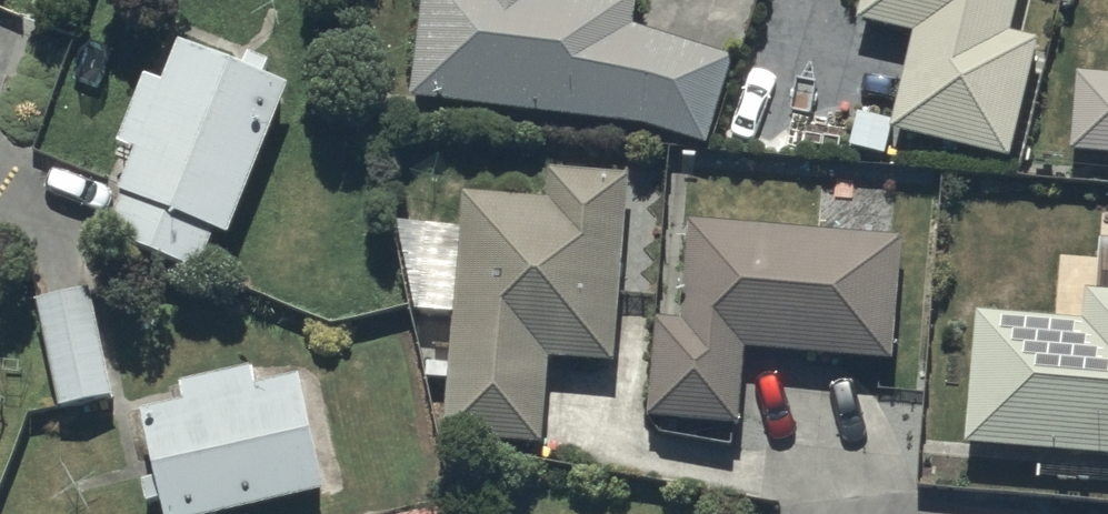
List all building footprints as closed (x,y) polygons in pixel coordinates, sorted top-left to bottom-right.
[(411,110),(642,136),(707,155),(734,66),(633,36),(636,7),(579,0),(424,0),(411,110)] [(913,42),(893,123),(860,115),(849,157),(887,166),(892,144),(1008,172),(1038,49),(1020,45),(1031,0),(863,0),(856,29),(913,42)] [(115,162),(132,170),(106,253),(202,284),(213,248),(227,252),(289,103),(264,91),(273,71),(251,62),(243,79),(183,52),(162,97),(147,90),(115,162)] [(1107,164),(1107,88),(1077,86),(1071,161),(1107,164)] [(548,184),(546,211),(462,205),(446,451),(541,457),(547,368),(612,373),(624,189),(548,184)] [(654,328),(647,429),(740,435),(745,358),(895,369),(904,247),(686,231),(679,330),(654,328)] [(32,306),(58,424),(114,411),(88,294),(32,306)] [(1107,469),(1107,305),(1084,303),(1082,330),(977,322),(966,457),(1107,469)] [(160,513),(295,513),(324,508),(297,388),(256,397),(251,374),(217,382),(215,371),(173,380),(181,415),(140,424),(160,513)]
